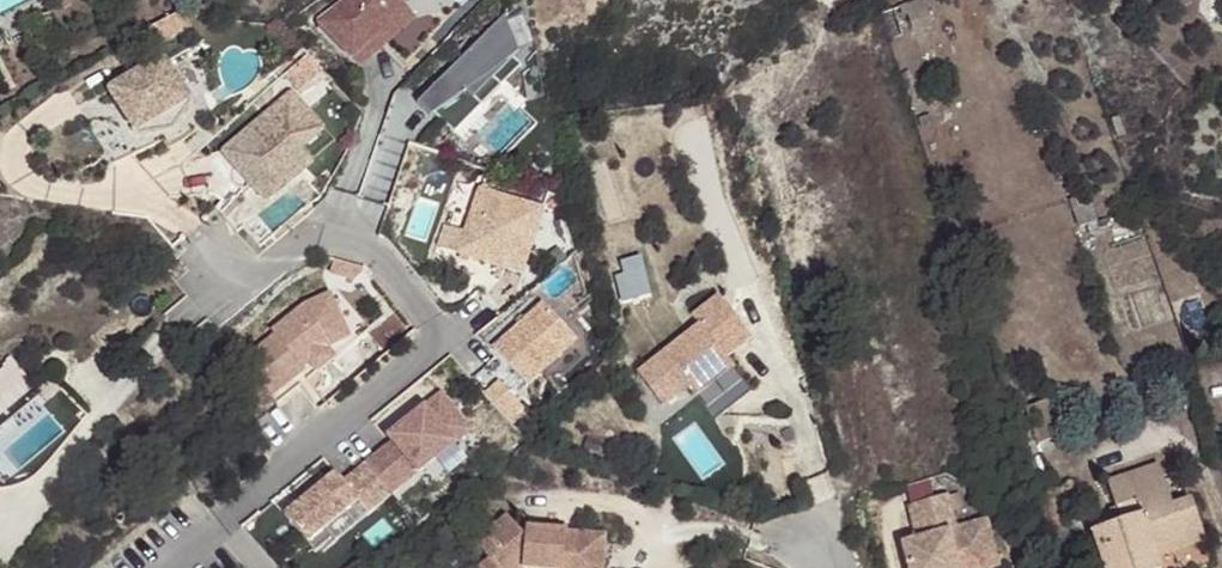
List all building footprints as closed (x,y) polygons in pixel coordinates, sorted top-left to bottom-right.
[(317,25),(341,59),(377,29),(381,34),(403,15),(398,10),(409,0),(353,0),(317,25)] [(411,25),(403,15),(381,34),(377,29),(341,59),(353,74),(411,25)] [(509,23),(422,105),(455,139),(523,75),(515,66),(523,57),(509,23)] [(147,53),(67,107),(107,164),(147,137),(142,128),(159,122),(177,98),(147,53)] [(310,67),(288,86),(299,102),(322,81),(310,67)] [(907,98),(903,84),(887,88),(893,103),(907,98)] [(288,101),(221,159),(263,209),(308,171),(296,158),(320,137),(288,101)] [(543,216),(480,192),(457,258),(522,279),(543,216)] [(643,280),(624,285),(630,310),(649,305),(643,280)] [(278,340),(243,366),(277,408),(368,335),(336,294),(329,299),(306,310),(275,336),(278,340)] [(663,417),(689,397),(696,406),(732,378),(724,368),(750,347),(718,306),(691,327),(699,336),(638,384),(663,417)] [(544,310),(493,354),(525,392),(576,348),(544,310)] [(732,378),(696,406),(706,417),(741,390),(732,378)] [(498,388),(485,399),(508,427),(522,415),(498,388)] [(335,478),(283,519),(306,545),(357,505),(368,518),(417,478),(470,436),(440,399),(402,430),(406,436),(392,448),(341,487),(335,478)] [(1026,409),(1038,445),(1063,437),(1051,400),(1026,409)] [(387,442),(392,448),(406,436),(402,430),(387,442)] [(470,436),(417,478),(428,493),(481,449),(470,436)] [(1206,535),(1193,498),(1176,504),(1161,463),(1109,481),(1123,522),(1092,533),(1104,567),(1164,567),(1163,562),(1159,553),(1206,535)] [(949,503),(909,513),(913,532),(953,521),(949,503)] [(357,505),(306,545),(313,555),(330,542),(333,547),(368,518),(357,505)] [(477,545),(491,562),(496,567),(604,567),(606,538),(527,533),(527,537),(523,537),(509,519),(477,545)] [(953,521),(913,532),(917,547),(957,536),(953,521)] [(902,551),(907,567),(996,567),(985,528),(957,536),(917,547),(902,551)] [(1210,546),(1206,535),(1159,553),(1163,562),(1210,546)]
